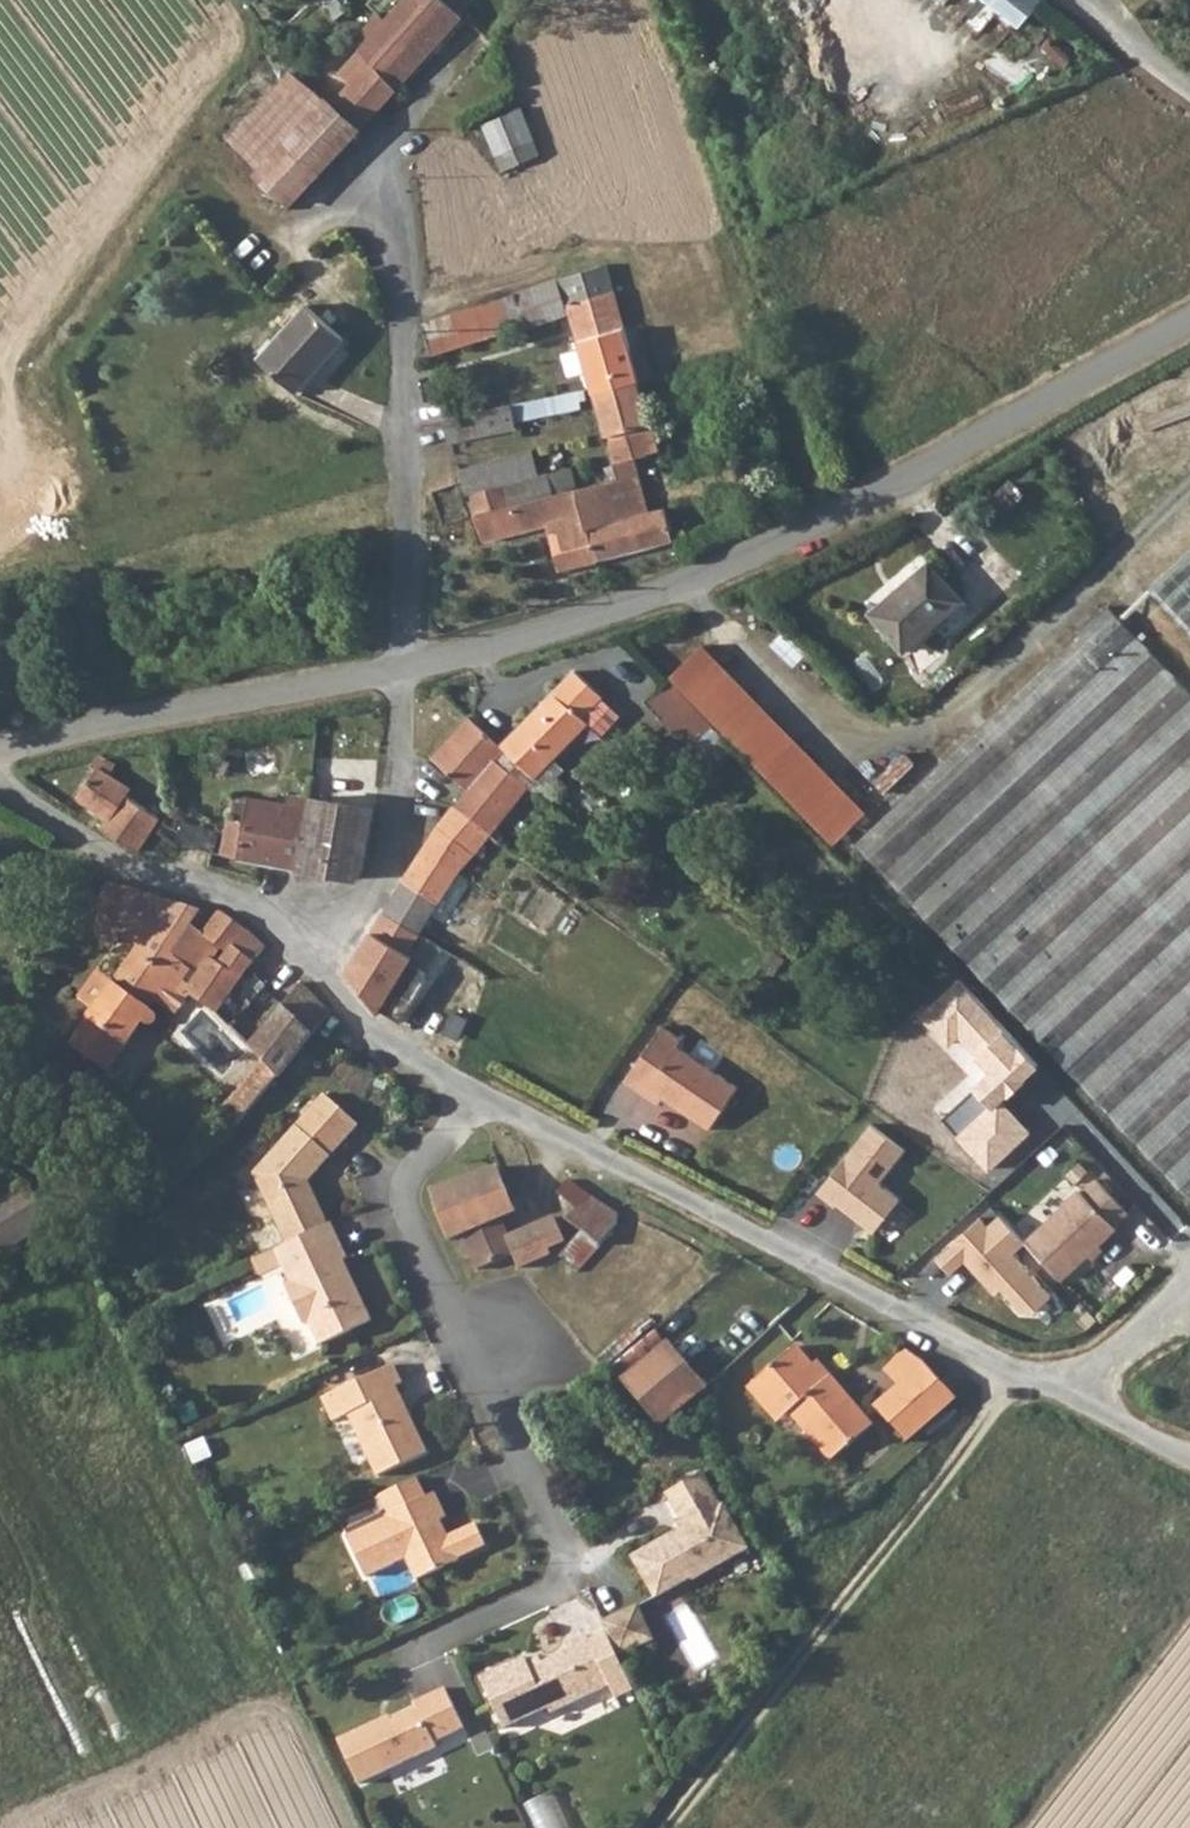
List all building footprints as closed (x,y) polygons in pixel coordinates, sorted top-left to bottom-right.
[(476,0),(408,0),(372,39),(361,59),(369,70),(344,97),(329,103),(266,166),(258,174),(287,201),(362,127),(476,0)] [(328,6),(340,17),(348,10),(337,0),(335,0),(328,6)] [(1047,0),(990,0),(1025,28),(1047,0)] [(1027,92),(1041,72),(1022,59),(1009,80),(1027,92)] [(266,166),(329,103),(298,72),(238,136),(266,166)] [(500,148),(533,132),(521,102),(486,120),(500,148)] [(576,302),(614,293),(606,265),(569,274),(576,302)] [(511,313),(514,331),(573,309),(563,275),(520,292),(524,306),(511,313)] [(636,378),(623,324),(614,293),(576,302),(578,308),(596,388),(636,378)] [(309,300),(261,351),(298,386),(347,336),(309,300)] [(431,331),(438,357),(514,331),(511,313),(508,301),(431,331)] [(657,449),(636,378),(596,388),(615,463),(634,459),(643,456),(643,452),(657,449)] [(588,401),(586,390),(516,403),(520,424),(583,413),(581,403),(588,401)] [(618,479),(580,488),(599,560),(673,538),(666,509),(653,515),(634,459),(615,463),(618,479)] [(566,570),(599,560),(580,488),(515,503),(508,482),(470,491),(488,539),(551,523),(566,570)] [(1153,582),(1189,621),(1189,547),(1153,582)] [(932,556),(870,606),(898,645),(962,594),(932,556)] [(1113,588),(850,838),(1189,1197),(1189,670),(1113,588)] [(859,807),(697,639),(662,671),(825,839),(859,807)] [(553,758),(554,759),(589,723),(583,718),(602,698),(576,672),(502,750),(494,758),(527,788),(553,758)] [(527,788),(494,758),(502,750),(469,718),(429,759),(463,790),(454,803),(490,833),(527,788)] [(107,821),(101,831),(138,852),(160,816),(145,806),(147,799),(133,788),(130,792),(106,775),(116,760),(101,751),(97,752),(89,764),(98,770),(77,799),(107,821)] [(222,854),(282,865),(354,878),(361,871),(374,808),(312,799),(310,808),(251,801),(247,815),(231,813),(222,854)] [(403,1019),(433,979),(417,966),(424,956),(411,946),(463,868),(476,879),(502,844),(490,833),(454,803),(429,840),(350,970),(380,1008),(385,1003),(403,1019)] [(160,896),(93,877),(86,884),(81,900),(98,910),(89,928),(118,942),(130,921),(138,926),(160,896)] [(192,921),(201,907),(170,899),(66,1056),(101,1083),(164,999),(176,1016),(184,1008),(194,1018),(207,1006),(185,987),(196,972),(171,950),(192,921)] [(225,949),(218,944),(203,930),(223,910),(201,907),(192,921),(171,950),(196,972),(209,956),(216,961),(225,949)] [(207,1006),(215,1012),(264,946),(223,910),(203,930),(218,944),(225,949),(216,961),(209,956),(196,972),(185,987),(207,1006)] [(424,956),(417,966),(433,979),(432,963),(424,956)] [(282,1078),(320,1031),(332,1012),(302,982),(272,1019),(251,1002),(230,1027),(282,1078)] [(686,1035),(666,1021),(626,1076),(646,1092),(651,1086),(707,1126),(736,1082),(682,1042),(686,1035)] [(823,1192),(880,1234),(907,1199),(887,1184),(912,1149),(875,1122),(823,1192)] [(254,1176),(285,1245),(287,1244),(329,1223),(330,1223),(307,1178),(331,1160),(297,1128),(254,1176)] [(518,1250),(511,1236),(502,1215),(515,1211),(499,1168),(436,1189),(453,1233),(467,1228),(482,1264),(518,1250)] [(579,1269),(620,1225),(571,1180),(556,1195),(575,1212),(567,1222),(582,1235),(563,1255),(579,1269)] [(1085,1190),(1033,1240),(1071,1283),(1125,1232),(1120,1226),(1133,1214),(1102,1182),(1089,1193),(1085,1190)] [(54,1223),(30,1184),(0,1201),(0,1257),(54,1223)] [(524,1264),(550,1254),(548,1249),(564,1244),(555,1220),(511,1236),(518,1250),(524,1264)] [(350,1258),(331,1223),(330,1223),(329,1223),(287,1244),(285,1245),(275,1249),(283,1266),(291,1283),(286,1285),(304,1323),(311,1319),(322,1342),(373,1317),(346,1260),(350,1258)] [(261,1276),(283,1266),(275,1249),(253,1260),(261,1276)] [(626,1382),(663,1428),(691,1404),(709,1389),(671,1343),(626,1382)] [(874,1409),(906,1443),(961,1399),(949,1386),(952,1382),(926,1358),(906,1344),(884,1358),(893,1368),(885,1375),(897,1389),(874,1409)] [(775,1414),(786,1405),(822,1374),(816,1367),(802,1350),(755,1391),(775,1414)] [(333,1421),(350,1414),(381,1473),(428,1449),(396,1386),(403,1381),(394,1362),(323,1397),(333,1421)] [(816,1367),(822,1374),(827,1370),(821,1363),(816,1367)] [(828,1381),(833,1378),(827,1370),(822,1374),(828,1381)] [(835,1460),(873,1427),(833,1378),(828,1381),(822,1374),(786,1405),(794,1414),(835,1460)] [(786,1405),(775,1414),(783,1423),(794,1414),(786,1405)] [(657,1597),(694,1578),(695,1580),(755,1548),(731,1503),(725,1507),(705,1470),(668,1491),(687,1527),(635,1554),(657,1597)] [(491,1538),(480,1518),(454,1532),(444,1531),(439,1521),(450,1515),(436,1489),(351,1538),(371,1575),(409,1556),(421,1579),(491,1538)] [(379,1594),(417,1577),(409,1561),(372,1577),(379,1594)] [(661,1636),(674,1631),(666,1611),(692,1600),(686,1586),(647,1602),(661,1636)] [(642,1599),(607,1616),(623,1650),(658,1633),(642,1599)] [(695,1669),(719,1658),(694,1602),(670,1613),(695,1669)] [(528,1650),(485,1670),(510,1720),(553,1700),(556,1704),(613,1679),(610,1673),(588,1630),(569,1639),(571,1645),(536,1662),(528,1650)] [(630,1664),(610,1673),(613,1679),(619,1692),(640,1683),(630,1664)] [(385,1719),(350,1734),(373,1784),(448,1747),(444,1740),(474,1727),(452,1684),(422,1699),(425,1707),(388,1725),(385,1719)] [(538,1827),(574,1827),(556,1791),(527,1805),(538,1827)]
